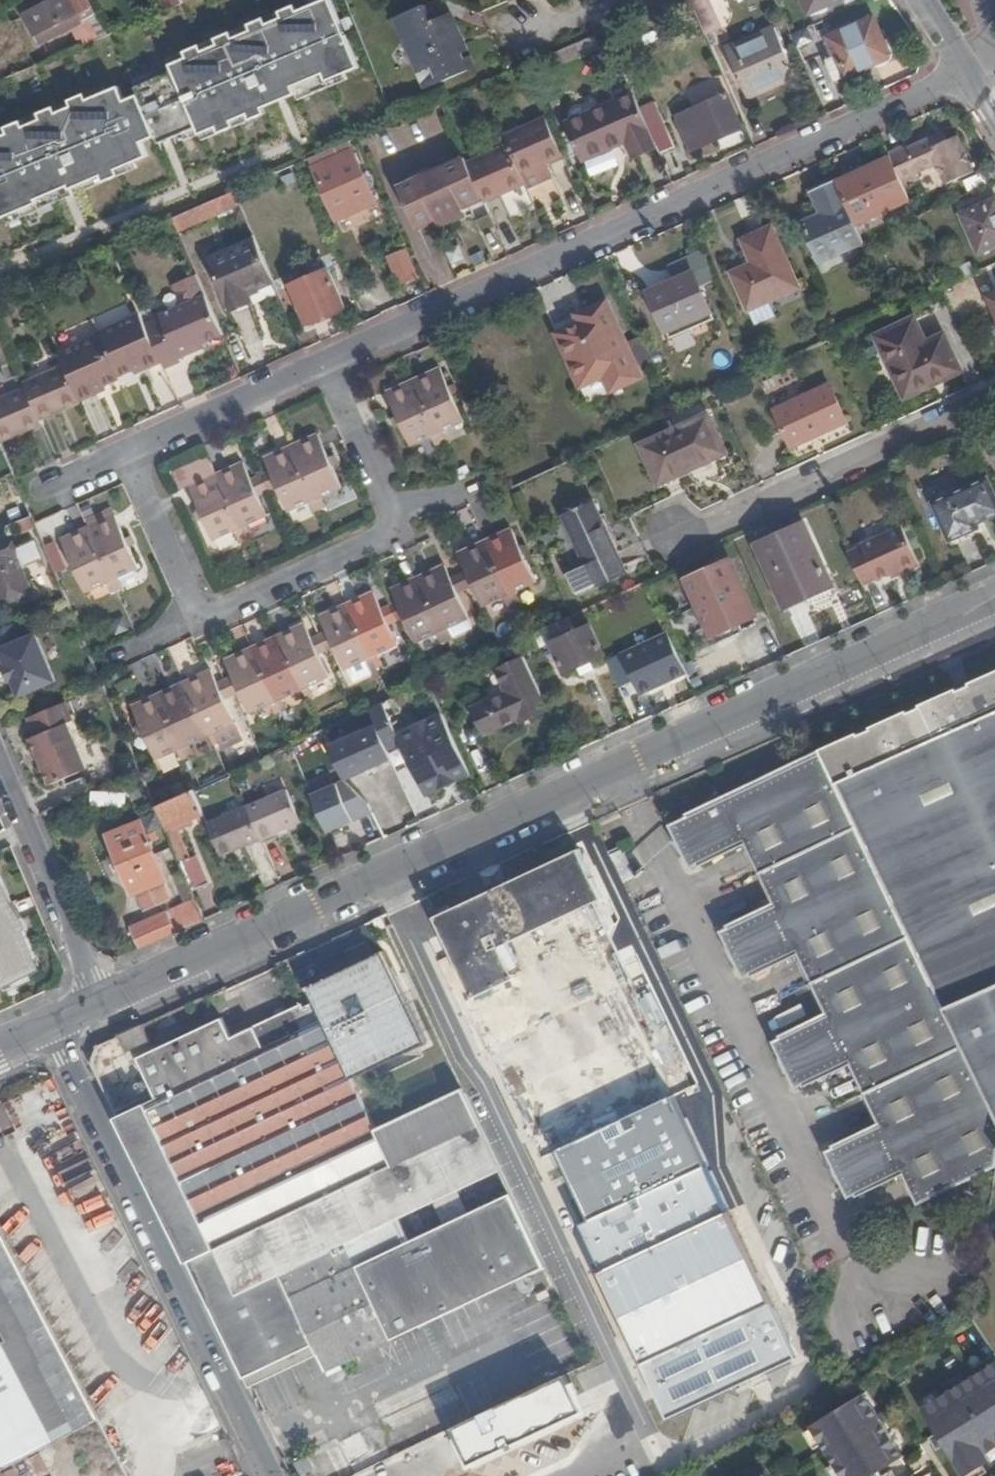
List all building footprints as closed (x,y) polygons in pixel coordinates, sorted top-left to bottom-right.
[(0,135),(0,217),(147,156),(144,147),(197,127),(200,134),(358,68),(330,0),(326,0),(172,63),(175,71),(136,87),(140,94),(125,100),(120,86),(0,135)] [(101,34),(106,31),(89,0),(47,0),(26,11),(39,36),(43,34),(46,39),(82,19),(85,25),(93,21),(101,34)] [(704,31),(720,24),(709,0),(691,0),(704,31)] [(807,10),(831,0),(803,0),(807,10)] [(425,2),(397,14),(429,85),(469,66),(447,12),(433,19),(425,2)] [(890,54),(872,14),(827,33),(836,51),(824,57),(834,78),(890,54)] [(774,25),(726,46),(747,95),(796,73),(774,25)] [(12,49),(22,66),(34,62),(24,43),(12,49)] [(728,90),(675,114),(690,149),(742,125),(728,90)] [(632,155),(655,144),(645,121),(632,91),(566,120),(582,156),(625,138),(632,155)] [(661,114),(645,121),(655,144),(663,162),(679,155),(661,114)] [(545,161),(561,154),(545,115),(519,126),(506,132),(503,133),(505,136),(507,141),(519,169),(541,158),(542,162),(545,161)] [(504,127),(506,132),(519,126),(517,122),(504,127)] [(945,128),(935,132),(939,139),(948,135),(945,128)] [(906,143),(889,152),(890,154),(902,181),(919,174),(918,169),(937,161),(945,180),(973,168),(957,132),(948,135),(939,139),(935,132),(906,145),(906,143)] [(489,143),(492,148),(507,141),(505,136),(489,143)] [(492,148),(466,160),(481,193),(484,199),(503,191),(502,187),(523,178),(519,169),(507,141),(492,148)] [(335,218),(360,208),(352,190),(365,184),(351,151),(313,167),(335,218)] [(855,222),(909,198),(902,181),(890,154),(835,178),(855,222)] [(462,202),(481,193),(466,160),(465,158),(399,187),(414,223),(434,213),(436,220),(437,221),(451,214),(465,208),(464,207),(462,202)] [(551,174),(545,161),(542,162),(541,158),(519,169),(523,178),(524,182),(525,185),(551,174)] [(566,161),(552,164),(557,184),(571,180),(566,161)] [(524,182),(523,178),(502,187),(503,191),(524,182)] [(817,260),(863,240),(855,222),(835,178),(813,188),(823,212),(801,223),(817,260)] [(373,203),(365,184),(352,190),(360,208),(373,203)] [(193,221),(239,200),(235,189),(189,210),(193,221)] [(464,207),(484,199),(481,193),(462,202),(464,207)] [(961,210),(979,249),(994,241),(994,196),(961,210)] [(468,215),(465,208),(451,214),(454,221),(468,215)] [(416,229),(436,220),(434,213),(414,223),(416,229)] [(752,262),(731,272),(748,309),(798,286),(771,227),(742,238),(752,262)] [(246,290),(273,279),(255,237),(210,258),(230,304),(249,296),(246,290)] [(402,282),(418,275),(408,252),(391,258),(402,282)] [(342,304),(325,266),(289,282),(304,320),(342,304)] [(691,272),(649,291),(669,337),(712,317),(691,272)] [(161,318),(145,325),(159,360),(163,368),(178,361),(176,356),(192,349),(205,343),(203,339),(222,331),(206,292),(159,312),(161,318)] [(638,377),(604,301),(584,309),(587,317),(578,321),(553,332),(576,385),(596,376),(611,369),(618,385),(638,377)] [(574,313),(578,321),(587,317),(584,309),(574,313)] [(144,366),(159,360),(145,325),(139,310),(98,328),(100,333),(58,350),(64,364),(77,395),(79,399),(95,392),(93,387),(120,376),(118,372),(142,361),(144,366)] [(915,322),(880,336),(907,395),(961,371),(946,337),(925,346),(915,322)] [(651,365),(638,335),(627,339),(640,370),(651,365)] [(194,354),(192,349),(176,356),(178,361),(194,354)] [(77,395),(64,364),(37,375),(23,381),(25,388),(0,398),(0,435),(24,425),(26,429),(40,423),(38,417),(55,409),(54,405),(77,395)] [(439,367),(413,378),(441,441),(448,438),(443,428),(463,420),(439,367)] [(603,392),(618,385),(611,369),(596,376),(603,392)] [(21,377),(23,381),(37,375),(35,371),(21,377)] [(441,441),(413,378),(387,389),(410,443),(430,434),(434,444),(441,441)] [(831,385),(775,410),(794,448),(848,422),(831,385)] [(55,409),(79,399),(77,395),(54,405),(55,409)] [(706,414),(642,444),(660,481),(725,452),(706,414)] [(26,429),(24,425),(0,435),(0,437),(1,440),(26,429)] [(316,432),(290,444),(318,507),(324,504),(320,495),(340,486),(316,432)] [(31,510),(1,440),(0,437),(0,523),(31,510)] [(318,507),(290,444),(265,455),(288,509),(307,500),(312,510),(318,507)] [(242,460),(215,472),(243,536),(249,533),(244,523),(266,515),(242,460)] [(243,536),(215,472),(188,484),(211,539),(232,529),(236,539),(243,536)] [(994,515),(994,492),(989,477),(933,503),(951,542),(980,529),(978,523),(994,515)] [(622,571),(592,503),(566,515),(587,562),(562,573),(571,595),(622,571)] [(112,513),(85,524),(113,587),(120,584),(117,574),(135,566),(112,513)] [(834,585),(806,523),(758,544),(788,607),(834,585)] [(113,587),(85,524),(58,535),(81,589),(102,580),(106,590),(113,587)] [(511,528),(483,540),(511,603),(518,600),(514,592),(534,582),(511,528)] [(863,548),(850,554),(863,583),(876,578),(876,581),(890,574),(902,569),(903,572),(919,565),(917,561),(914,555),(903,528),(863,545),(863,548)] [(0,535),(0,588),(1,591),(6,589),(7,594),(21,588),(19,583),(25,581),(17,562),(36,555),(29,536),(9,544),(5,533),(0,535)] [(505,606),(511,603),(483,540),(457,552),(482,605),(501,596),(505,606)] [(757,614),(730,555),(685,574),(713,633),(757,614)] [(445,564),(417,577),(445,640),(451,638),(447,628),(467,619),(445,564)] [(892,578),(903,572),(902,569),(890,574),(892,578)] [(439,643),(445,640),(417,577),(391,588),(414,641),(434,632),(439,643)] [(373,591),(345,603),(374,666),(379,664),(374,653),(396,644),(373,591)] [(367,669),(374,666),(345,603),(319,614),(342,668),(362,658),(367,669)] [(598,611),(587,616),(593,630),(604,625),(598,611)] [(559,628),(557,621),(535,631),(541,646),(550,642),(564,672),(605,654),(604,650),(618,644),(608,623),(604,625),(593,630),(587,616),(559,628)] [(11,620),(0,625),(0,660),(0,675),(2,680),(7,677),(14,694),(51,677),(31,631),(18,637),(11,620)] [(276,634),(300,687),(304,697),(311,694),(308,684),(327,676),(304,622),(276,634)] [(250,645),(278,708),(285,705),(281,695),(300,687),(276,634),(250,645)] [(238,688),(248,710),(250,709),(255,723),(274,715),(273,711),(278,708),(250,645),(224,657),(230,671),(238,688)] [(646,699),(653,715),(698,695),(684,663),(665,670),(672,687),(646,699)] [(967,680),(969,682),(956,688),(955,685),(917,702),(919,705),(906,710),(905,708),(867,725),(869,728),(857,733),(856,730),(817,747),(994,1119),(994,667),(967,680)] [(208,668),(182,680),(206,734),(210,743),(217,740),(213,730),(232,722),(220,695),(213,679),(208,668)] [(238,688),(230,671),(221,675),(229,692),(238,688)] [(221,675),(213,679),(220,695),(229,692),(221,675)] [(530,743),(559,730),(534,678),(506,691),(516,712),(482,728),(495,754),(529,740),(530,743)] [(206,734),(182,680),(154,692),(183,755),(189,752),(185,743),(206,734)] [(176,758),(183,755),(154,692),(128,703),(152,757),(172,748),(176,758)] [(71,718),(64,699),(26,716),(34,734),(28,736),(48,781),(84,766),(66,721),(71,718)] [(384,700),(368,707),(376,723),(386,747),(402,740),(423,787),(468,767),(443,712),(398,732),(384,700)] [(376,723),(329,743),(344,777),(391,758),(386,747),(376,723)] [(817,747),(718,792),(700,801),(683,808),(684,811),(686,813),(673,823),(678,830),(672,835),(674,841),(684,852),(686,856),(690,854),(694,863),(698,861),(699,863),(699,865),(747,843),(774,902),(726,924),(727,926),(728,928),(725,929),(728,937),(724,939),(726,942),(726,946),(727,952),(732,961),(736,965),(738,968),(742,967),(745,975),(748,973),(749,974),(750,976),(798,955),(825,1012),(777,1034),(778,1036),(778,1037),(779,1037),(777,1038),(775,1040),(779,1047),(775,1048),(776,1051),(779,1063),(781,1067),(789,1078),(792,1076),(793,1079),(796,1084),(799,1083),(800,1083),(801,1084),(801,1085),(849,1064),(876,1123),(828,1144),(829,1147),(830,1148),(826,1150),(830,1158),(826,1159),(828,1164),(830,1171),(833,1178),(837,1184),(840,1189),(843,1187),(847,1195),(851,1193),(851,1195),(852,1197),(900,1175),(913,1206),(994,1169),(994,1162),(994,1119),(817,747)] [(344,777),(311,793),(327,831),(372,812),(369,803),(344,777)] [(174,822),(202,810),(193,788),(156,803),(168,832),(180,859),(192,889),(209,882),(197,854),(191,857),(179,827),(176,828),(174,822)] [(700,801),(718,792),(714,788),(700,801)] [(287,789),(209,824),(223,857),(301,821),(287,789)] [(665,819),(672,835),(678,830),(673,823),(686,813),(684,811),(665,819)] [(140,814),(107,827),(136,892),(139,890),(146,908),(169,897),(162,879),(167,878),(140,814)] [(160,836),(171,863),(180,859),(168,832),(160,836)] [(607,851),(621,881),(633,875),(619,845),(607,851)] [(514,977),(499,945),(603,897),(580,847),(434,915),(472,997),(514,977)] [(690,854),(686,856),(691,866),(699,863),(698,861),(694,863),(690,854)] [(171,863),(195,923),(205,918),(192,889),(180,859),(171,863)] [(7,975),(14,978),(33,971),(29,959),(36,956),(20,918),(15,921),(0,885),(0,977),(7,975)] [(131,925),(140,947),(181,929),(173,907),(131,925)] [(720,930),(724,939),(728,937),(725,929),(728,928),(727,926),(720,930)] [(312,997),(350,1077),(425,1041),(383,952),(308,987),(312,997)] [(742,978),(749,974),(748,973),(745,975),(742,967),(738,968),(742,978)] [(169,1226),(243,1379),(313,1347),(326,1373),(399,1338),(394,1328),(407,1320),(466,1292),(516,1268),(521,1280),(546,1268),(514,1201),(461,1087),(375,1128),(350,1077),(312,997),(300,1003),(297,1000),(228,1032),(219,1013),(134,1054),(151,1089),(127,1100),(107,1056),(90,1064),(109,1105),(169,1226)] [(770,1040),(775,1048),(779,1047),(775,1040),(777,1038),(779,1037),(778,1037),(778,1036),(775,1038),(770,1040)] [(793,1088),(801,1084),(800,1083),(799,1083),(796,1084),(793,1079),(792,1076),(789,1078),(793,1088)] [(581,1223),(669,1413),(794,1355),(673,1097),(556,1151),(588,1220),(581,1223)] [(822,1150),(826,1159),(830,1158),(826,1150),(830,1148),(829,1147),(826,1148),(822,1150)] [(64,1205),(98,1185),(91,1173),(57,1192),(64,1205)] [(848,1196),(851,1195),(851,1193),(847,1195),(843,1187),(840,1189),(843,1198),(848,1196)] [(4,1468),(98,1418),(2,1234),(0,1235),(0,1458),(4,1465),(2,1466),(4,1468)] [(399,1338),(521,1280),(516,1268),(466,1292),(407,1320),(394,1328),(399,1338)] [(448,1319),(456,1342),(497,1328),(489,1304),(448,1319)] [(919,1407),(935,1432),(942,1444),(962,1475),(988,1459),(984,1453),(994,1446),(994,1361),(919,1407)] [(527,1392),(479,1415),(496,1452),(582,1410),(564,1374),(531,1390),(527,1392)] [(900,1458),(902,1457),(863,1394),(810,1427),(840,1475),(911,1475),(900,1458)] [(436,1396),(338,1438),(354,1475),(452,1433),(436,1396)] [(942,1444),(935,1432),(927,1437),(934,1449),(942,1444)] [(307,1456),(292,1463),(298,1475),(313,1468),(307,1456)]
